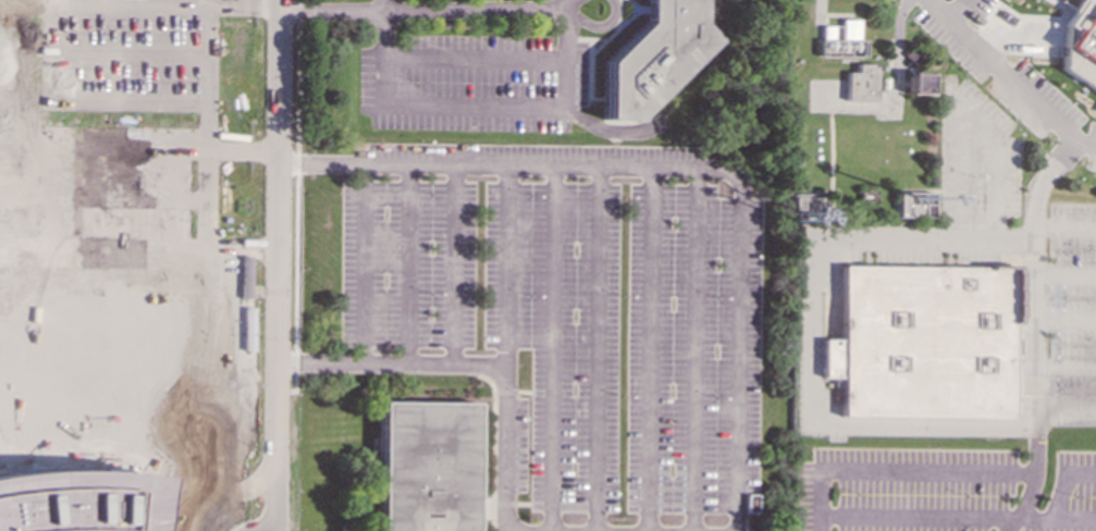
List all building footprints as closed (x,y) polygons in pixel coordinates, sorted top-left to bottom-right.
[(644,23),(645,0),(699,0),(699,23),(715,40),(632,121),(602,120),(603,61),(644,23)] [(1070,12),(1073,14),(1064,25),(1063,70),(1095,90),(1095,0),(1078,0),(1070,12)] [(859,20),(841,20),(841,26),(820,26),(820,57),(864,55),(864,40),(859,40),(859,20)] [(847,100),(876,101),(877,63),(857,63),(857,72),(847,72),(847,100)] [(929,95),(929,73),(909,73),(909,95),(929,95)] [(934,192),(898,192),(898,217),(934,217),(934,192)] [(824,197),(791,198),(792,218),(824,217),(824,197)] [(841,266),(839,416),(1010,418),(1013,268),(841,266)] [(171,300),(26,298),(25,333),(0,333),(0,441),(5,441),(6,426),(24,426),(24,444),(170,445),(171,300)] [(472,404),(471,530),(375,530),(377,403),(472,404)] [(77,479),(52,481),(26,484),(0,488),(0,530),(185,530),(189,484),(161,480),(137,479),(112,478),(77,479)]
